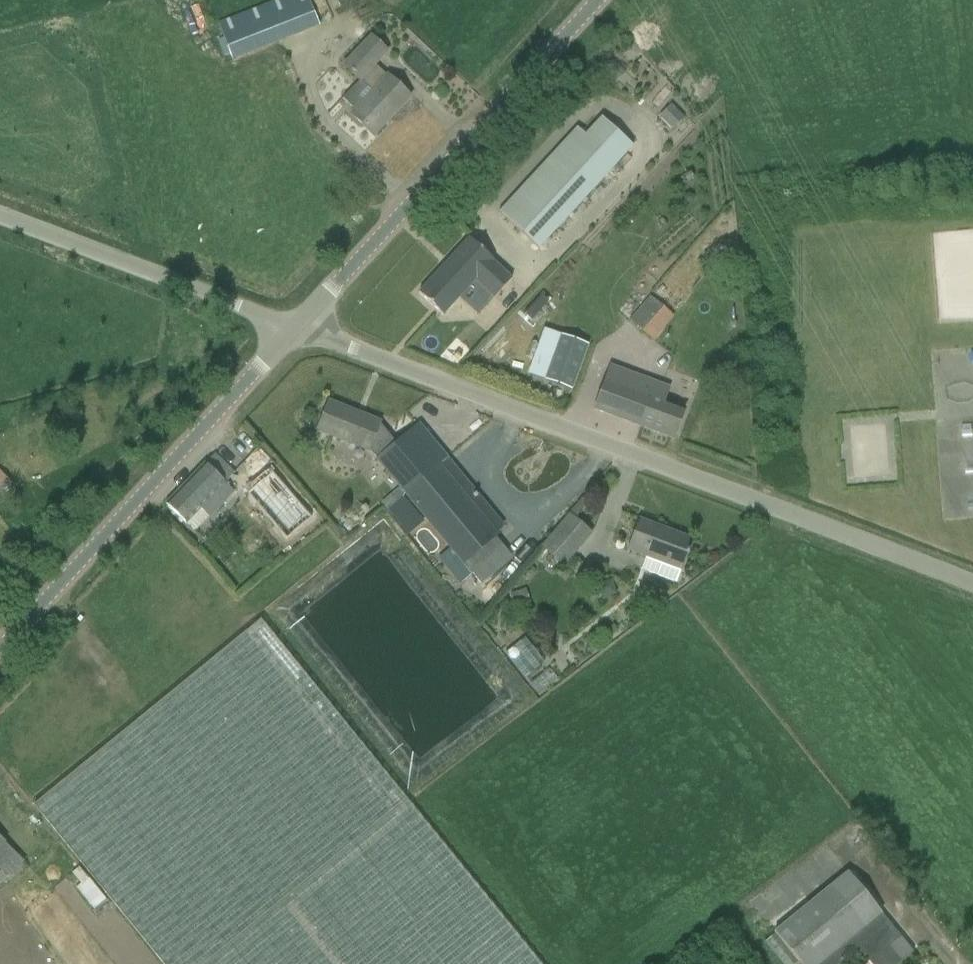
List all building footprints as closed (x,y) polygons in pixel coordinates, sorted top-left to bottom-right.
[(218,25),(222,35),(216,38),(224,57),(229,55),(231,61),(320,27),(309,0),(280,0),(218,25)] [(411,98),(387,75),(386,76),(377,67),(389,53),(372,36),(344,66),(360,82),(360,81),(372,92),(351,115),(374,137),(411,98)] [(660,117),(673,131),(684,119),(671,106),(660,117)] [(499,213),(514,226),(538,249),(634,148),(602,118),(585,136),(577,128),(499,213)] [(494,302),(514,280),(470,240),(433,279),(456,301),(474,281),(494,302)] [(652,341),(666,326),(655,317),(664,308),(650,296),(629,320),(652,341)] [(562,336),(545,381),(571,390),(587,345),(562,336)] [(594,410),(643,428),(673,439),(684,410),(664,402),(669,389),(610,367),(594,410)] [(404,495),(447,459),(418,425),(417,425),(416,424),(413,427),(414,429),(396,443),(381,423),(329,402),(317,431),(369,452),(377,459),(375,460),(404,495)] [(236,474),(215,454),(166,505),(188,526),(202,512),(210,519),(234,493),(226,485),(236,474)] [(488,543),(496,536),(494,534),(503,527),(447,459),(404,495),(462,564),(470,557),(488,543)] [(282,509),(298,493),(271,468),(256,484),(282,509)] [(11,485),(0,472),(0,495),(11,485)] [(562,566),(577,549),(590,534),(568,516),(541,547),(562,566)] [(680,573),(692,541),(639,521),(628,552),(654,562),(649,573),(676,583),(680,573)] [(510,595),(514,608),(530,604),(526,591),(510,595)] [(47,821),(163,963),(540,963),(261,620),(34,805),(47,821)] [(26,862),(0,838),(0,869),(11,880),(26,862)] [(914,953),(848,873),(775,932),(800,963),(842,963),(859,950),(870,963),(901,963),(914,953)]
